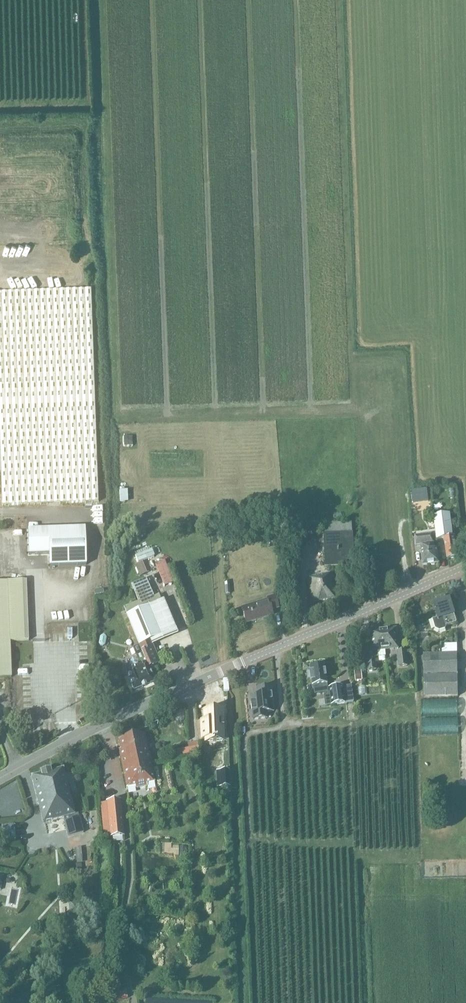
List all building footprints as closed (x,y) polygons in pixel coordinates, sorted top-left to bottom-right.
[(1,473),(2,506),(98,502),(91,290),(0,293),(0,473),(1,473)] [(119,484),(119,500),(128,500),(129,485),(119,484)] [(427,490),(412,492),(413,503),(429,501),(427,490)] [(435,516),(438,540),(446,539),(448,559),(457,558),(455,540),(453,541),(450,514),(435,516)] [(85,528),(28,530),(29,555),(49,554),(50,566),(87,565),(85,528)] [(324,534),(326,566),(353,565),(352,533),(324,534)] [(415,535),(417,546),(422,546),(424,565),(439,563),(437,548),(434,548),(433,533),(415,535)] [(307,578),(312,603),(337,598),(332,573),(307,578)] [(141,609),(127,615),(139,646),(151,641),(176,630),(164,600),(161,601),(159,595),(154,597),(146,578),(131,585),(141,609)] [(0,580),(0,672),(10,672),(9,640),(27,640),(26,579),(0,580)] [(271,611),(279,609),(275,596),(268,598),(268,600),(242,608),(246,623),(272,615),(271,611)] [(434,620),(437,628),(441,630),(446,629),(448,626),(458,623),(451,600),(435,604),(439,618),(434,620)] [(395,629),(382,630),(384,650),(397,648),(395,629)] [(372,654),(367,655),(368,670),(375,670),(373,657),(378,656),(377,650),(384,650),(382,630),(369,632),(372,654)] [(133,667),(126,671),(134,690),(154,682),(148,668),(160,663),(152,645),(151,641),(139,646),(145,659),(138,662),(137,660),(136,659),(133,660),(131,661),(131,663),(131,665),(132,667),(133,667)] [(457,650),(457,642),(442,642),(442,650),(457,650)] [(405,651),(397,652),(399,667),(407,666),(405,651)] [(425,697),(459,696),(458,654),(424,655),(425,697)] [(319,665),(310,666),(311,680),(312,680),(313,687),(314,687),(315,693),(330,691),(332,704),(345,703),(343,686),(327,688),(326,681),(328,679),(326,677),(324,665),(322,663),(320,664),(319,665)] [(362,680),(361,671),(354,672),(355,681),(362,680)] [(356,695),(366,694),(364,684),(355,685),(356,695)] [(257,689),(257,696),(250,697),(252,719),(266,718),(266,712),(273,711),(272,701),(273,701),(273,696),(271,696),(271,688),(257,689)] [(207,720),(203,720),(204,737),(207,737),(207,740),(224,739),(223,709),(206,710),(207,720)] [(120,749),(119,750),(127,788),(135,786),(135,789),(147,786),(147,784),(155,782),(149,753),(148,754),(144,735),(118,740),(120,749)] [(229,755),(219,755),(219,771),(229,771),(229,755)] [(41,774),(31,776),(43,822),(64,817),(76,814),(68,782),(74,780),(72,773),(65,774),(64,768),(51,772),(50,769),(40,772),(41,774)] [(110,837),(124,836),(121,800),(107,802),(110,837)] [(80,818),(64,822),(68,836),(84,832),(80,818)]
